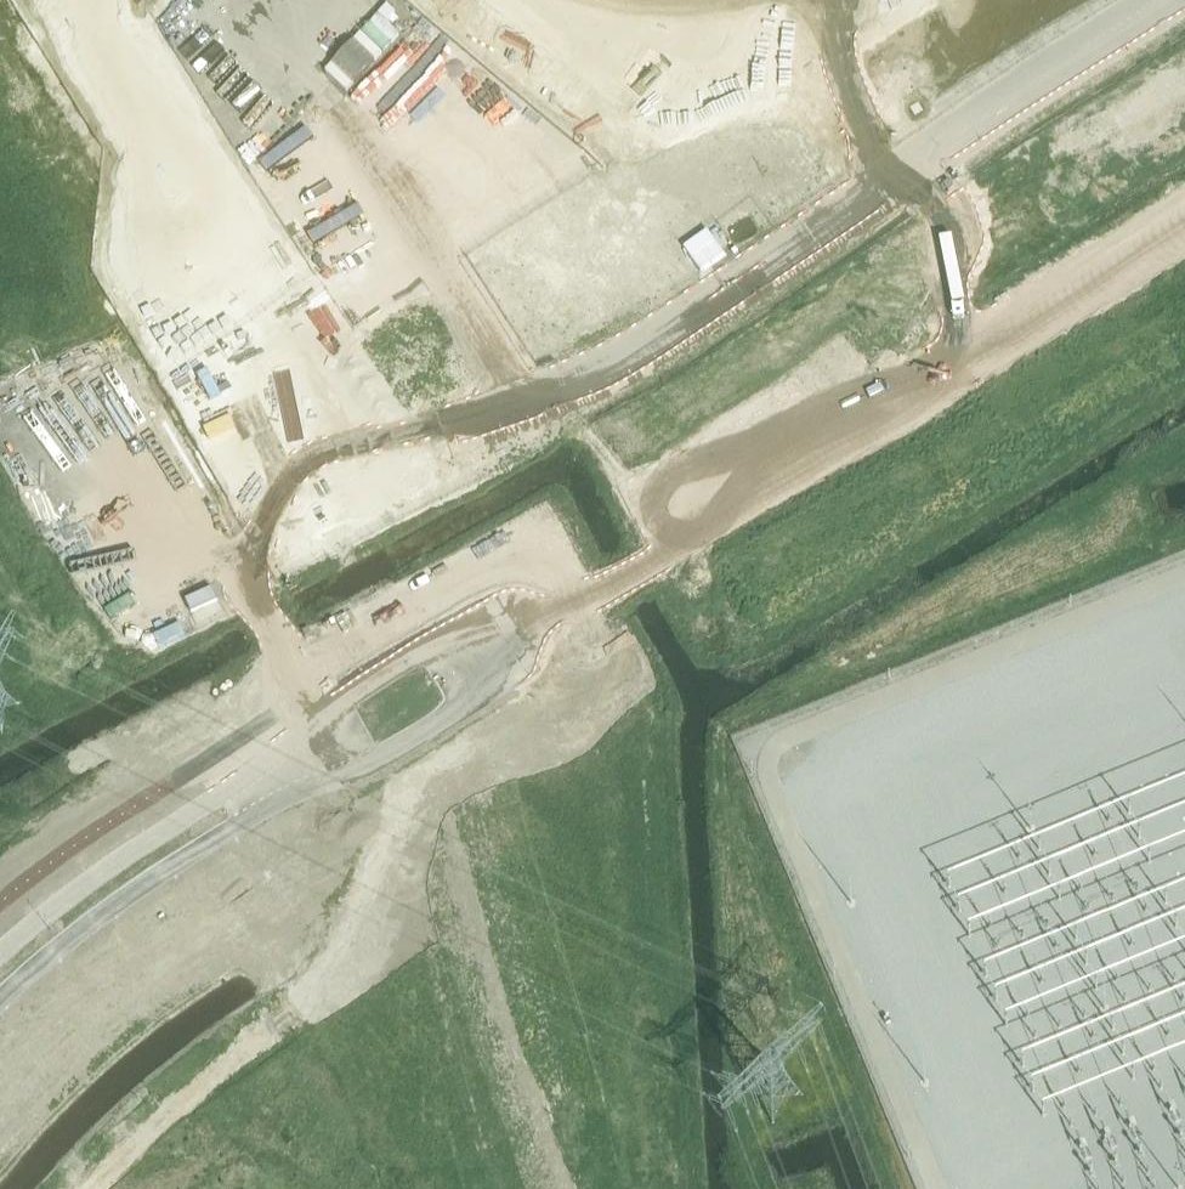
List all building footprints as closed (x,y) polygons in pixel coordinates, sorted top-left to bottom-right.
[(727,260),(708,232),(684,249),(704,276),(727,260)]
